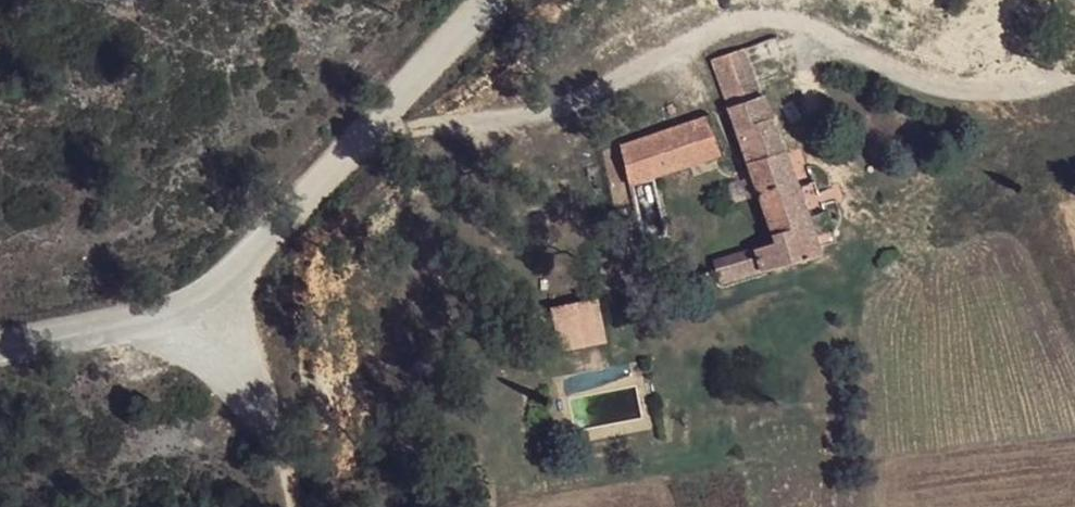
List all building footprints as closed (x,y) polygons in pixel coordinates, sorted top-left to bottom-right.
[(774,44),(749,51),(752,61),(778,55),(774,44)] [(749,51),(715,61),(752,182),(789,166),(778,136),(752,61),(749,51)] [(800,130),(794,109),(773,119),(779,136),(800,130)] [(705,118),(622,141),(628,180),(657,172),(718,156),(705,118)] [(789,166),(752,182),(771,247),(724,259),(730,282),(820,254),(814,238),(794,181),(789,166)] [(657,172),(628,180),(642,244),(666,238),(657,172)] [(814,175),(794,181),(814,238),(831,231),(814,175)] [(597,304),(555,317),(564,336),(599,332),(597,304)]
